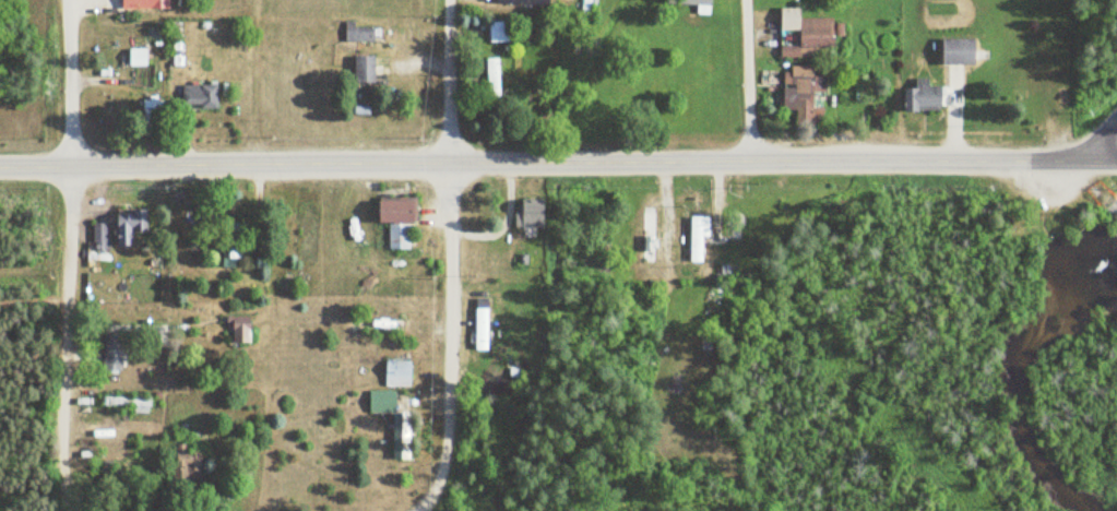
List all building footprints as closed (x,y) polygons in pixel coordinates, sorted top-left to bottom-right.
[(711,13),(711,0),(685,0),(685,4),(700,4),(700,13),(711,13)] [(803,17),(803,7),(782,7),(782,30),(801,30),(801,46),(782,46),(782,57),(803,57),(803,48),(838,49),(838,17),(803,17)] [(376,26),(356,26),(356,21),(346,21),(346,41),(376,41),(376,26)] [(510,22),(490,22),(490,41),(510,41),(510,22)] [(978,39),(944,39),(944,64),(978,64),(978,39)] [(149,66),(149,48),(130,48),(130,66),(149,66)] [(377,56),(357,56),(357,83),(377,83),(377,56)] [(501,58),(489,58),(489,103),(501,103),(501,58)] [(785,109),(815,109),(815,91),(828,91),(828,75),(816,75),(816,66),(785,66),(785,109)] [(963,87),(964,72),(956,71),(956,80),(948,80),(948,86),(963,87)] [(904,88),(905,111),(945,110),(945,87),(930,87),(930,79),(917,79),(917,87),(904,88)] [(219,84),(193,84),(193,108),(219,108),(219,84)] [(146,98),(146,134),(164,134),(164,98),(146,98)] [(416,200),(383,200),(383,222),(391,222),(391,248),(415,248),(416,200)] [(548,201),(520,201),(520,227),(548,227),(548,201)] [(150,210),(119,210),(119,245),(135,245),(136,232),(149,232),(150,210)] [(657,260),(657,211),(643,211),(643,260),(657,260)] [(692,262),(708,262),(708,216),(692,216),(692,262)] [(110,248),(110,223),(93,223),(93,248),(110,248)] [(218,257),(244,257),(244,233),(219,233),(218,257)] [(475,349),(490,349),(490,299),(475,299),(475,349)] [(254,340),(254,317),(234,317),(234,340),(254,340)] [(125,333),(105,333),(105,371),(125,371),(125,333)] [(387,386),(413,386),(413,367),(387,367),(387,386)] [(398,391),(371,391),(371,413),(398,413),(398,391)] [(151,406),(151,397),(105,397),(105,406),(151,406)] [(412,459),(412,422),(394,422),(394,459),(412,459)] [(203,453),(185,453),(185,470),(203,470),(203,453)]
